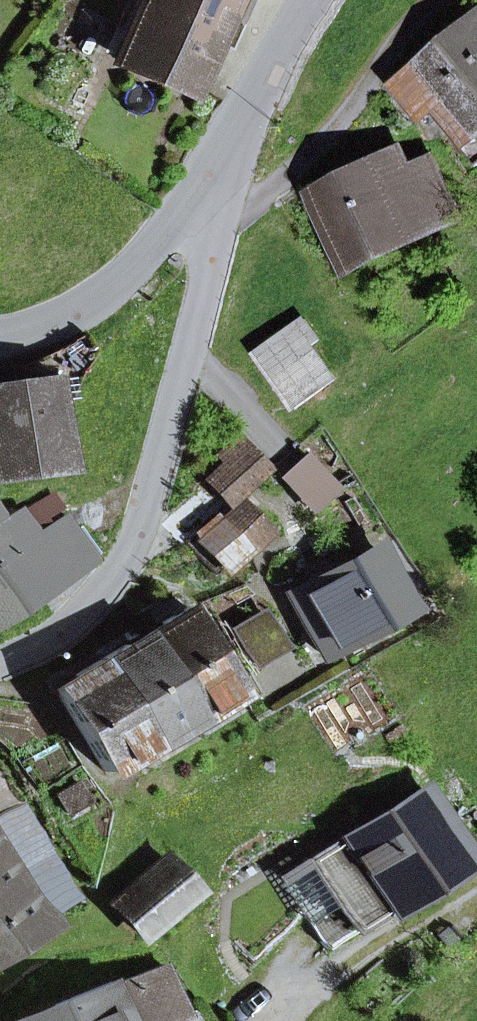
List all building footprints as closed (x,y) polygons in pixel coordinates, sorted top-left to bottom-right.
[(206,38),(224,46),(245,0),(143,0),(142,3),(136,0),(130,0),(123,15),(134,21),(118,58),(184,87),(206,38)] [(470,139),(476,133),(476,14),(393,84),(423,119),(435,109),(441,104),(457,124),(470,139)] [(475,164),(476,163),(476,133),(470,139),(457,124),(448,131),(475,164)] [(317,193),(353,268),(462,216),(433,156),(413,165),(406,151),(317,193)] [(256,355),(296,410),(337,380),(312,346),(320,340),(305,319),(256,355)] [(68,467),(58,378),(0,385),(0,475),(68,467)] [(225,465),(206,481),(227,504),(267,468),(239,437),(218,457),(225,465)] [(340,490),(306,452),(277,478),(311,516),(340,490)] [(267,528),(240,499),(220,517),(247,547),(267,528)] [(88,553),(65,519),(37,538),(18,511),(0,524),(0,613),(88,553)] [(190,545),(217,574),(247,547),(220,517),(190,545)] [(291,596),(322,652),(430,593),(413,563),(391,575),(376,550),(291,596)] [(162,623),(164,625),(144,637),(193,719),(238,691),(187,608),(162,623)] [(231,632),(255,672),(290,650),(265,611),(231,632)] [(100,661),(151,744),(193,719),(144,637),(126,648),(125,646),(100,661)] [(54,689),(105,772),(151,744),(100,661),(54,689)] [(19,805),(0,775),(0,817),(19,805)] [(57,795),(67,813),(89,801),(79,783),(57,795)] [(282,879),(327,949),(465,861),(420,791),(282,879)] [(77,899),(19,805),(0,817),(0,946),(77,899)] [(162,856),(111,899),(145,939),(195,896),(162,856)] [(161,966),(54,1008),(59,1020),(164,1020),(181,1014),(161,966)] [(54,1008),(23,1020),(59,1020),(54,1008)] [(193,1009),(181,1014),(164,1020),(198,1020),(193,1009)]
